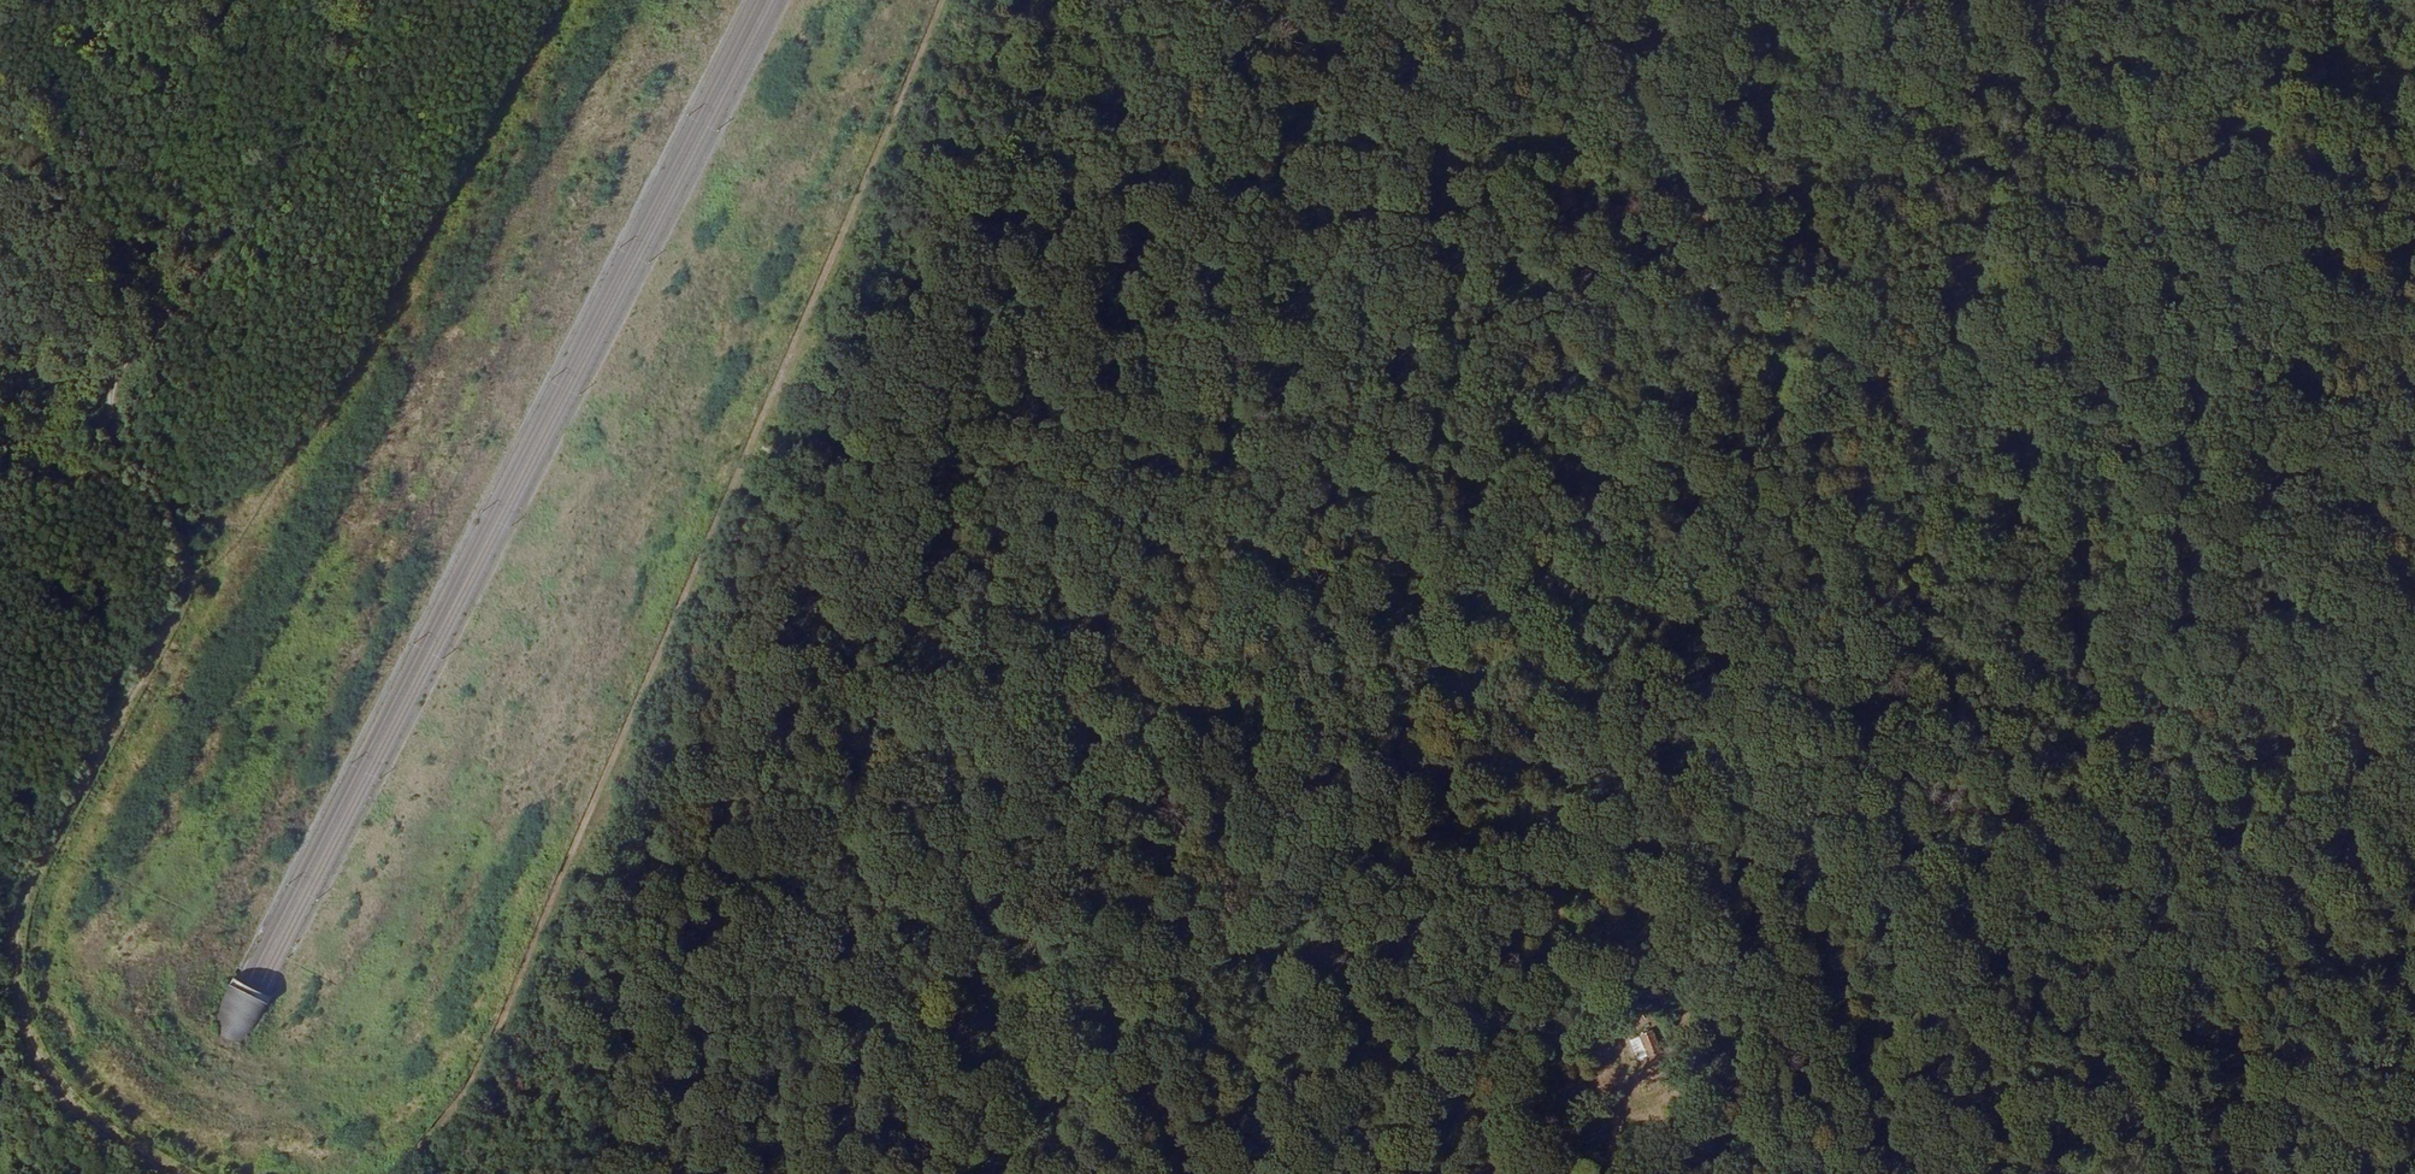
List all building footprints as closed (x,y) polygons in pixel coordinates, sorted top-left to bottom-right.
[(1893,528),(1893,512),(1878,511),(1878,527),(1893,528)] [(1639,1063),(1663,1053),(1653,1031),(1629,1040),(1639,1063)]
